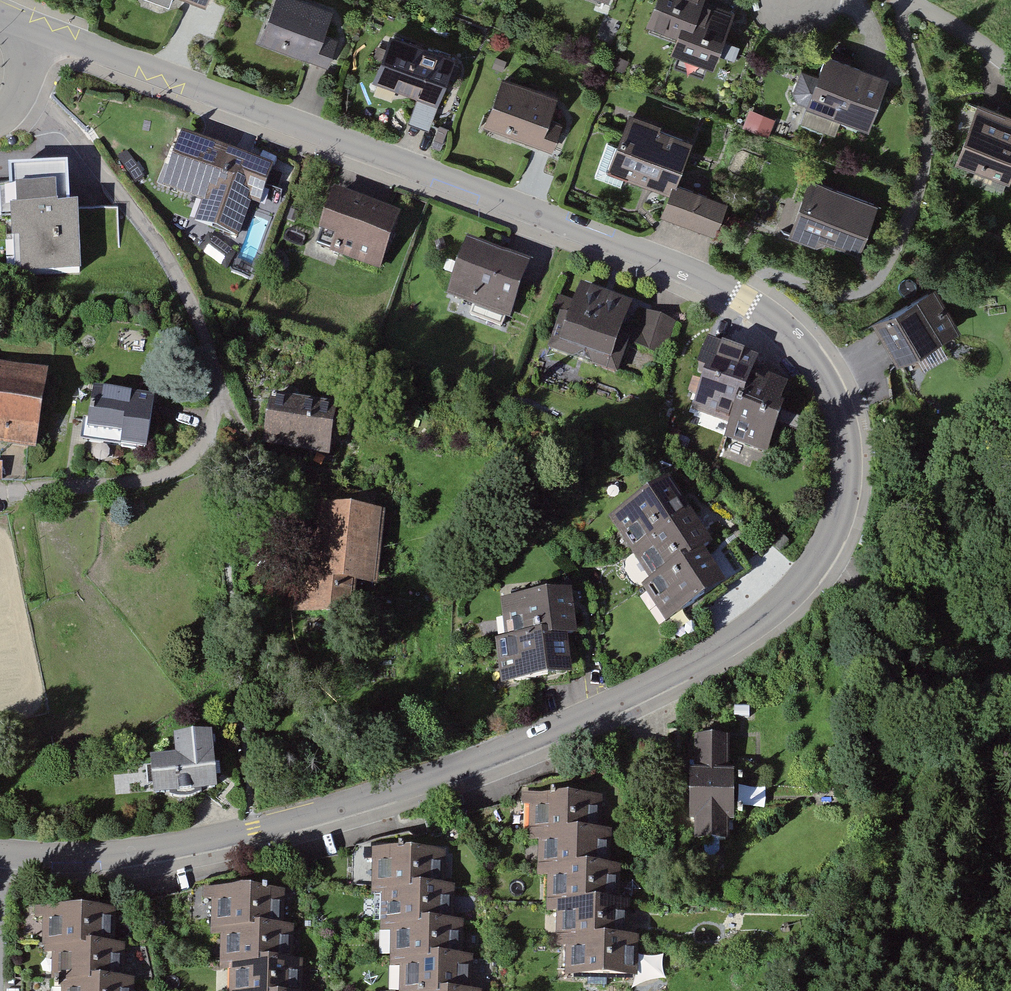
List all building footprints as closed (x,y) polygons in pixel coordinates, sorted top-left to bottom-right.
[(293,0),(268,0),(252,45),(322,70),(333,41),(316,35),(324,11),(293,0)] [(639,29),(664,37),(658,55),(705,72),(727,10),(698,0),(649,0),(639,29)] [(448,60),(383,38),(366,86),(431,108),(448,60)] [(884,81),(820,59),(802,114),(866,135),(884,81)] [(548,98),(496,78),(477,130),(548,156),(560,125),(541,119),(548,98)] [(980,110),(961,170),(1010,186),(1010,120),(980,110)] [(776,120),(750,111),(743,129),(770,139),(776,120)] [(688,139),(621,115),(600,176),(663,198),(656,219),(714,240),(726,206),(671,187),(688,139)] [(271,162),(180,133),(164,184),(203,197),(195,219),(242,234),(252,204),(257,206),(271,162)] [(70,165),(9,167),(11,205),(3,206),(4,237),(16,237),(17,274),(74,272),(70,165)] [(876,206),(803,182),(785,237),(859,261),(876,206)] [(391,218),(324,195),(310,238),(338,247),(334,258),(373,271),(391,218)] [(526,265),(461,243),(442,299),(507,321),(526,265)] [(627,310),(570,288),(547,348),(614,374),(627,342),(616,338),(627,310)] [(937,290),(872,326),(897,371),(962,335),(937,290)] [(705,362),(699,361),(685,414),(721,424),(717,440),(764,453),(782,385),(744,375),(749,358),(709,348),(705,362)] [(36,444),(46,370),(0,364),(0,439),(36,444)] [(144,449),(153,396),(92,386),(83,438),(144,449)] [(329,409),(261,398),(252,453),(320,464),(329,409)] [(5,459),(6,480),(19,479),(18,458),(5,459)] [(661,481),(606,519),(650,583),(639,590),(661,622),(717,584),(694,551),(704,544),(661,481)] [(377,514),(312,508),(305,583),(291,581),(287,616),(345,621),(348,588),(370,590),(377,514)] [(562,591),(495,599),(500,639),(490,640),(496,686),(563,679),(557,635),(568,634),(562,591)] [(177,755),(151,757),(155,797),(221,791),(216,733),(175,737),(177,755)] [(694,836),(734,836),(734,738),(694,738),(694,836)] [(609,800),(541,798),(539,839),(547,839),(546,876),(552,876),(551,908),(560,908),(558,943),(564,943),(563,976),(631,978),(633,937),(626,936),(627,903),(619,902),(621,868),(614,867),(615,834),(608,833),(609,800)] [(385,852),(384,894),(392,894),(390,930),(397,931),(395,962),(404,963),(403,990),(476,990),(470,990),(471,957),(464,957),(465,922),(458,922),(460,888),(453,888),(454,855),(385,852)] [(225,892),(223,933),(231,934),(230,970),(236,970),(235,990),(303,990),(305,962),(297,961),(299,928),(292,928),(293,895),(225,892)] [(54,910),(53,951),(60,952),(59,988),(65,988),(65,990),(134,990),(134,980),(127,979),(128,946),(121,946),(123,913),(54,910)]
